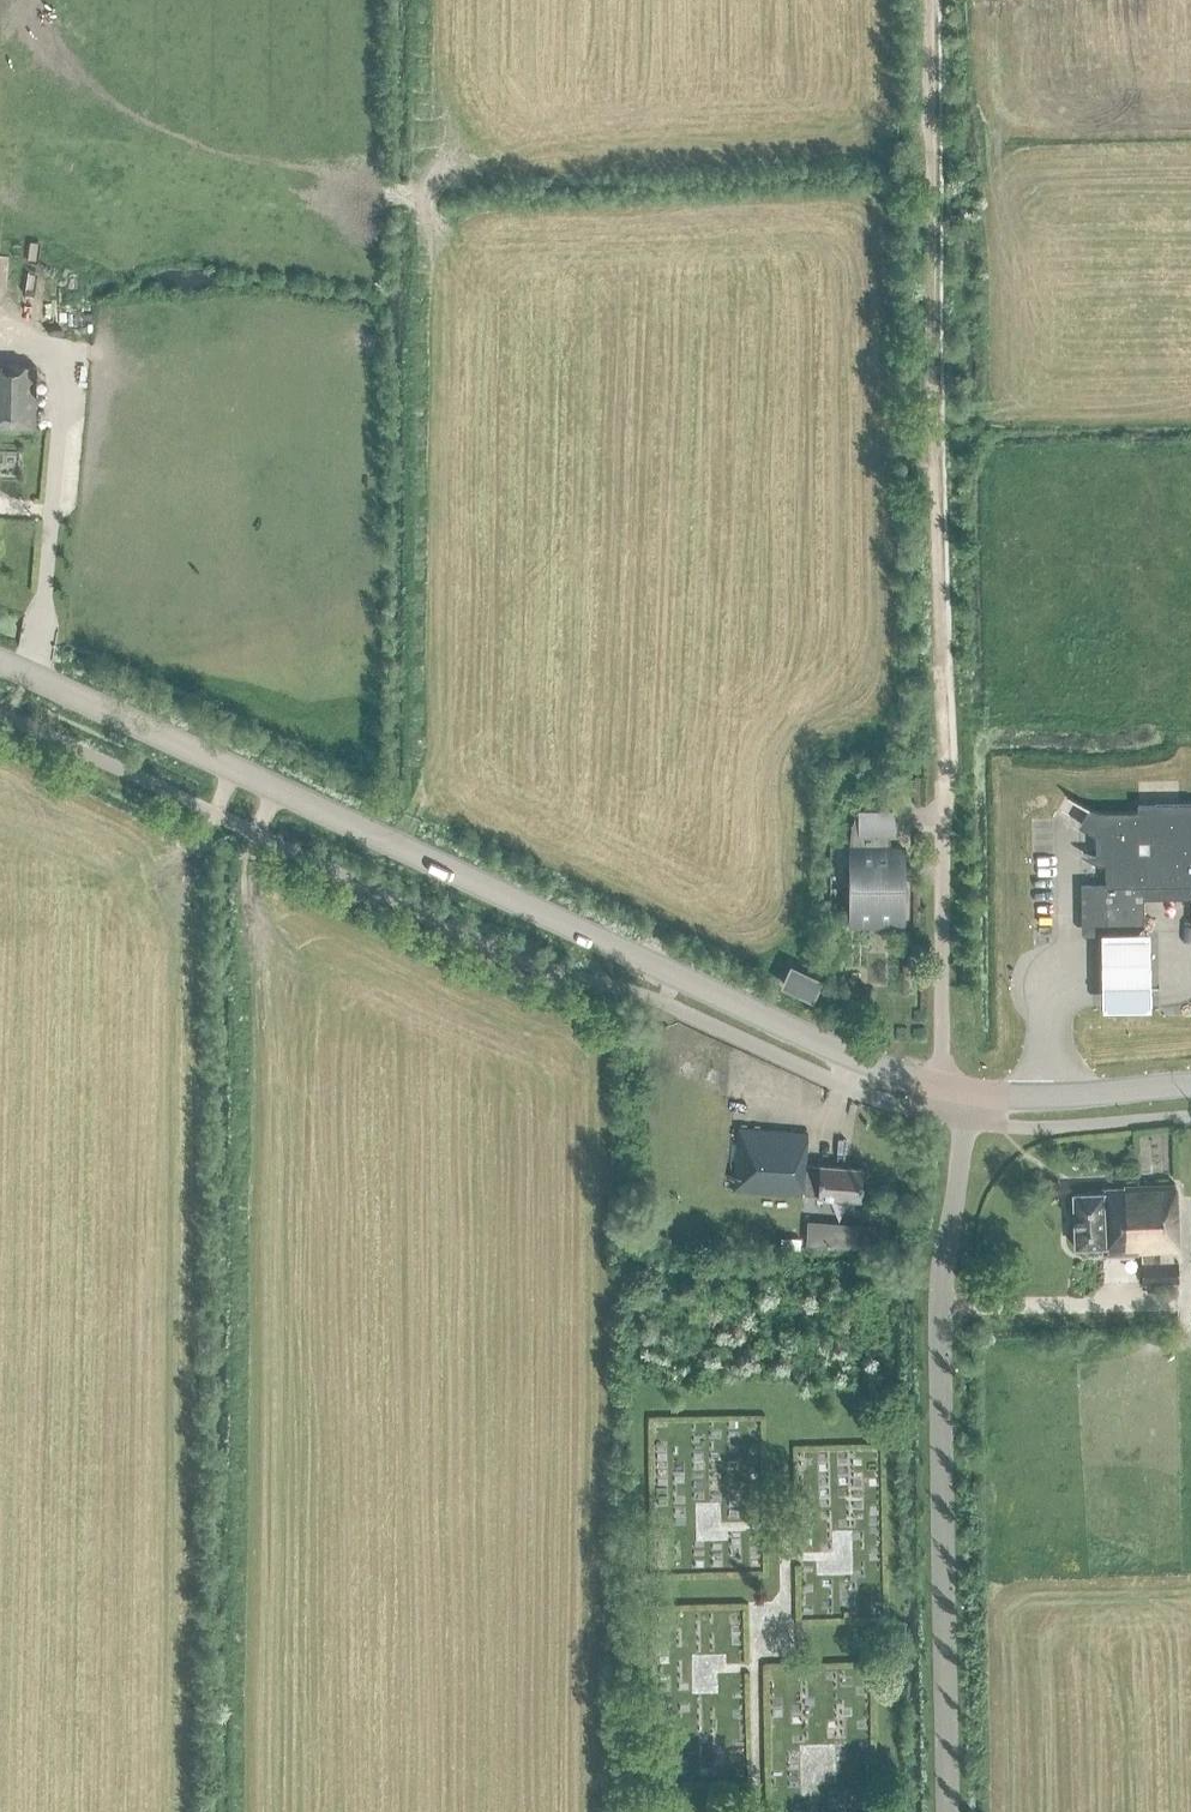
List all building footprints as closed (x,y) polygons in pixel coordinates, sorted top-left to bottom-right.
[(36,367),(0,366),(0,429),(35,429),(36,367)] [(1090,811),(1083,824),(1080,822),(1079,823),(1096,833),(1097,834),(1098,835),(1098,854),(1106,854),(1106,864),(1104,864),(1105,885),(1081,886),(1081,926),(1085,930),(1114,930),(1115,934),(1134,934),(1142,926),(1141,886),(1190,886),(1190,805),(1138,806),(1138,812),(1106,812),(1101,812),(1097,811),(1093,810),(1089,809),(1085,807),(1066,796),(1065,797),(1083,808),(1087,810),(1090,811)] [(849,908),(852,922),(854,921),(889,921),(892,913),(894,904),(903,904),(904,877),(903,849),(889,849),(889,835),(895,835),(892,811),(856,811),(852,823),(849,836),(848,849),(857,849),(857,877),(858,877),(857,892),(850,895),(850,894),(848,894),(849,908)] [(783,985),(811,998),(818,981),(791,969),(783,985)] [(817,1197),(860,1200),(862,1169),(819,1166),(819,1167),(805,1165),(807,1134),(738,1128),(733,1190),(803,1196),(803,1195),(817,1196),(817,1197)] [(1072,1195),(1075,1248),(1103,1247),(1104,1253),(1177,1250),(1174,1184),(1122,1186),(1122,1188),(1101,1189),(1101,1194),(1072,1195)] [(807,1221),(806,1244),(829,1245),(831,1223),(807,1221)] [(1140,1264),(1142,1285),(1177,1283),(1176,1262),(1140,1264)]
